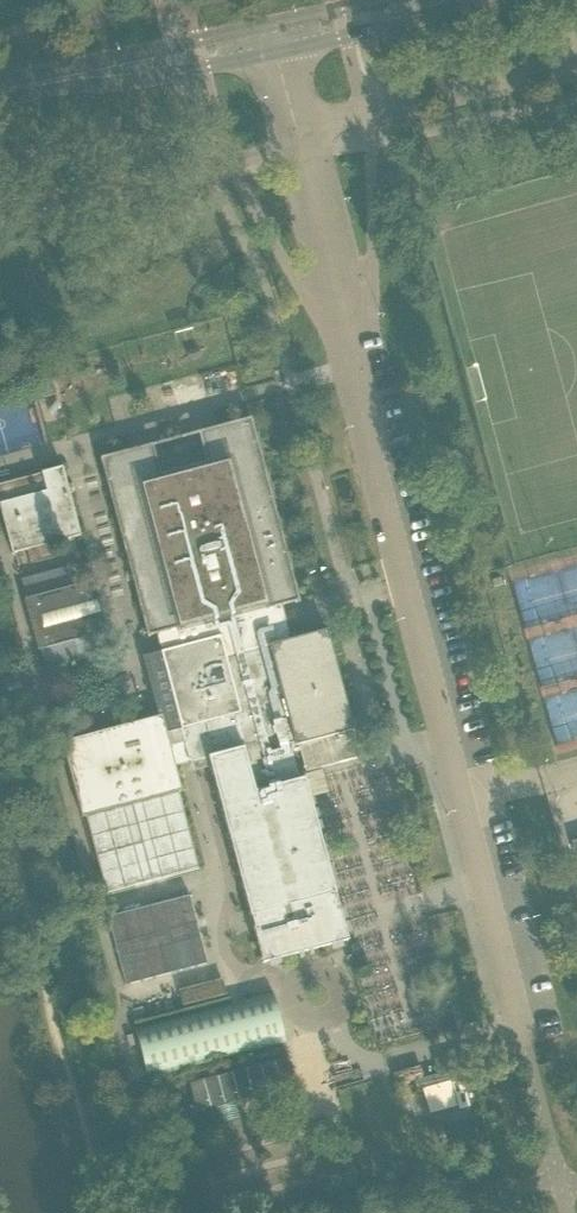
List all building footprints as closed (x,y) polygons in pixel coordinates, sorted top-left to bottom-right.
[(158,716),(61,741),(82,817),(85,816),(105,892),(198,867),(178,790),(181,790),(174,765),(189,761),(190,763),(207,759),(250,916),(251,916),(254,927),(263,962),(347,940),(338,905),(337,905),(334,894),(335,893),(304,777),(298,779),(290,746),(298,744),(305,771),(349,760),(360,757),(353,731),(353,730),(352,724),(326,630),(290,639),(281,605),(297,601),(297,602),(299,602),(294,582),(250,418),(214,427),(215,428),(200,432),(201,437),(199,437),(206,461),(160,473),(154,449),(152,450),(151,445),(136,449),(136,448),(100,458),(147,637),(149,637),(149,636),(156,634),(161,651),(142,656),(158,716)] [(0,484),(0,510),(12,553),(80,535),(62,466),(41,472),(41,473),(0,484)] [(64,566),(21,577),(25,593),(68,582),(64,566)] [(493,587),(494,588),(502,585),(500,577),(491,579),(491,580),(493,587)] [(47,593),(24,599),(37,650),(40,650),(45,669),(102,653),(97,634),(101,633),(87,582),(47,593)] [(32,689),(13,694),(20,719),(39,714),(32,689)] [(373,780),(376,789),(384,787),(382,778),(373,780)] [(109,916),(107,917),(125,985),(207,963),(189,895),(109,916)] [(284,1039),(270,989),(132,1027),(147,1078),(284,1039)] [(288,1057),(189,1083),(196,1111),(295,1085),(288,1057)]
